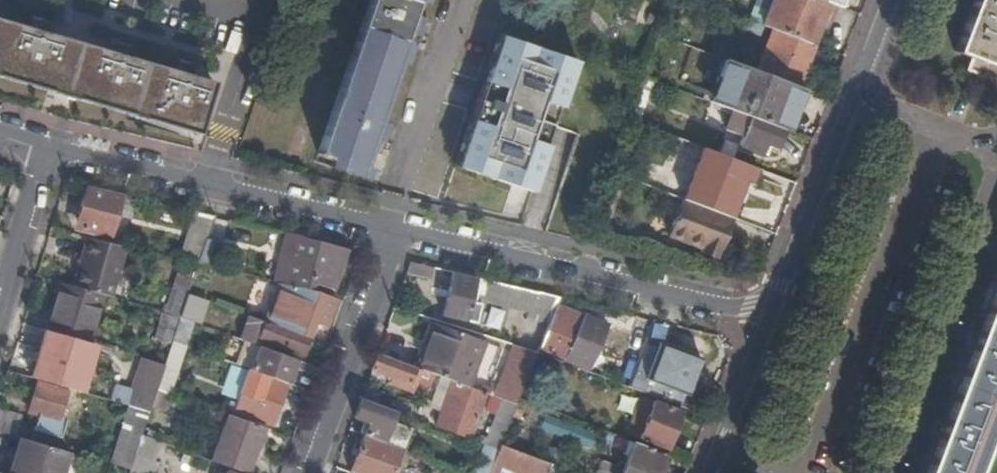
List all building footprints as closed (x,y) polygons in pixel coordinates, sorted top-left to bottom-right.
[(318,153),(358,166),(364,147),(380,153),(390,124),(374,119),(401,42),(416,47),(426,18),(411,13),(415,0),(370,0),(318,153)] [(749,20),(762,26),(772,0),(756,0),(749,20)] [(811,44),(817,30),(827,3),(820,0),(772,0),(762,26),(773,29),(811,44)] [(960,61),(975,66),(970,79),(996,90),(996,0),(983,0),(960,61)] [(827,3),(817,30),(826,33),(836,6),(827,3)] [(196,132),(210,82),(0,21),(0,76),(196,132)] [(795,85),(811,44),(773,29),(756,71),(795,85)] [(497,36),(448,166),(518,193),(551,106),(546,104),(553,85),(536,78),(536,77),(534,76),(538,65),(563,75),(568,63),(497,36)] [(803,109),(810,92),(725,60),(708,101),(749,117),(783,130),(786,131),(793,114),(787,111),(790,104),(796,106),(803,109)] [(787,111),(793,114),(796,106),(790,104),(787,111)] [(783,130),(749,117),(739,145),(770,156),(773,146),(777,147),(783,130)] [(747,184),(753,167),(709,150),(694,190),(733,206),(742,182),(747,184)] [(738,207),(747,184),(742,182),(733,206),(738,207)] [(116,214),(121,193),(93,187),(86,185),(81,206),(88,208),(82,229),(106,234),(111,213),(116,214)] [(721,252),(734,218),(683,199),(669,235),(687,242),(688,240),(721,252)] [(206,238),(211,221),(201,218),(187,260),(198,263),(206,238)] [(301,236),(288,233),(276,281),(281,282),(309,289),(311,282),(332,290),(345,250),(321,242),(301,238),(301,236)] [(126,246),(86,237),(72,286),(100,294),(110,297),(126,246)] [(198,263),(220,268),(228,245),(206,238),(198,263)] [(427,276),(430,266),(410,261),(407,271),(427,276)] [(559,296),(473,276),(473,278),(452,272),(442,314),(474,321),(480,300),(473,298),(474,293),(530,306),(529,312),(528,316),(549,321),(555,305),(559,296)] [(172,288),(187,293),(193,278),(177,273),(172,288)] [(72,286),(60,282),(45,331),(86,343),(100,294),(72,286)] [(281,282),(267,322),(308,337),(314,323),(324,328),(336,299),(316,291),(309,289),(281,282)] [(979,335),(972,332),(967,345),(974,348),(945,423),(938,420),(934,434),(940,437),(926,472),(975,472),(996,416),(996,287),(979,335)] [(164,312),(179,317),(187,293),(172,288),(164,312)] [(187,293),(179,317),(190,321),(194,308),(198,297),(187,293)] [(473,298),(480,300),(529,312),(530,306),(474,293),(473,298)] [(230,309),(198,297),(194,308),(227,319),(230,309)] [(607,325),(555,305),(549,321),(539,347),(590,368),(607,325)] [(154,339),(171,343),(172,341),(179,317),(164,312),(162,312),(154,339)] [(264,321),(248,316),(240,339),(245,341),(262,347),(265,339),(258,337),(264,321)] [(179,317),(172,341),(185,346),(193,322),(190,321),(179,317)] [(267,322),(264,321),(258,337),(265,339),(302,353),(308,337),(267,322)] [(434,326),(418,367),(424,370),(439,328),(434,326)] [(424,370),(435,374),(453,381),(466,385),(482,344),(439,328),(424,370)] [(163,366),(156,389),(169,393),(177,368),(185,346),(172,341),(171,343),(163,366)] [(295,359),(262,347),(245,341),(238,363),(287,382),(295,359)] [(695,372),(700,360),(659,345),(658,348),(644,343),(627,386),(682,407),(691,382),(695,372)] [(69,378),(73,367),(79,349),(65,344),(56,374),(69,378)] [(487,346),(482,344),(466,385),(470,387),(487,346)] [(534,359),(512,351),(494,395),(502,398),(515,403),(518,398),(534,359)] [(377,352),(371,368),(391,376),(399,379),(397,385),(426,396),(435,374),(424,370),(418,367),(377,352)] [(39,367),(11,359),(7,372),(36,380),(39,367)] [(157,377),(161,365),(152,362),(149,375),(157,377)] [(87,371),(73,367),(69,378),(67,387),(82,391),(87,371)] [(271,426),(286,384),(270,378),(271,378),(248,369),(236,405),(234,411),(233,413),(271,426)] [(700,374),(695,372),(691,382),(696,384),(700,374)] [(399,379),(391,376),(388,382),(397,385),(399,379)] [(470,387),(466,385),(453,381),(448,394),(443,409),(437,424),(470,437),(486,392),(470,387)] [(66,391),(37,383),(28,413),(39,416),(35,431),(61,438),(66,421),(58,418),(66,391)] [(443,409),(448,394),(438,390),(433,405),(443,409)] [(502,398),(494,395),(488,412),(495,416),(502,398)] [(499,444),(515,403),(502,398),(495,416),(484,444),(485,444),(497,448),(499,444)] [(367,423),(363,434),(401,448),(408,428),(389,422),(394,411),(360,399),(353,417),(367,423)] [(681,411),(653,401),(639,438),(666,449),(681,411)] [(228,409),(234,411),(236,405),(230,403),(228,409)] [(108,464),(128,470),(133,455),(140,436),(143,427),(148,413),(128,407),(108,464)] [(0,410),(0,432),(15,436),(20,415),(0,410)] [(227,415),(210,461),(243,472),(248,472),(256,450),(264,429),(227,415)] [(567,436),(570,421),(543,416),(540,432),(567,436)] [(595,450),(600,435),(572,426),(567,441),(595,450)] [(143,427),(140,436),(156,442),(160,433),(143,427)] [(264,429),(256,450),(248,472),(254,472),(269,430),(264,429)] [(349,471),(354,472),(392,472),(401,448),(363,434),(361,440),(356,439),(350,453),(355,455),(349,471)] [(140,436),(133,455),(150,461),(156,442),(140,436)] [(25,439),(20,437),(13,461),(18,462),(25,439)] [(68,451),(25,439),(18,462),(13,461),(9,472),(62,472),(68,451)] [(650,448),(633,442),(625,463),(620,461),(617,467),(607,464),(604,472),(659,472),(665,458),(648,452),(650,448)] [(497,448),(485,444),(474,472),(487,472),(497,448)] [(499,444),(497,448),(487,472),(496,472),(500,465),(519,472),(532,472),(537,459),(499,444)] [(157,464),(150,461),(133,455),(128,470),(128,472),(154,472),(157,464)]
